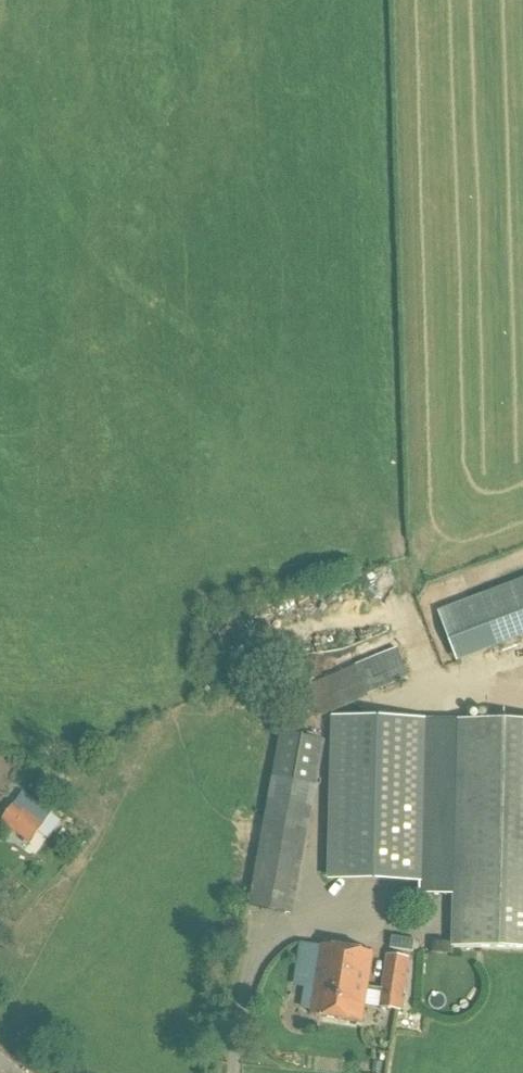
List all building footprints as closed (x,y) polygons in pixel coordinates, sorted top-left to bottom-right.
[(454,662),(522,637),(522,573),(434,605),(454,662)] [(319,717),(409,678),(398,648),(306,687),(319,717)] [(330,878),(330,880),(343,881),(422,882),(421,894),(455,895),(454,948),(522,949),(522,721),(459,720),(333,717),(330,878)] [(281,732),(273,777),(249,906),(293,914),(327,741),(281,732)] [(17,805),(15,804),(8,813),(1,823),(12,830),(29,843),(35,835),(38,831),(43,824),(17,805)] [(55,828),(45,821),(43,824),(38,831),(47,838),(55,828)] [(414,952),(415,940),(383,935),(382,948),(414,952)] [(304,1009),(311,1010),(311,1015),(364,1023),(375,953),(321,945),(320,953),(303,950),(299,978),(316,981),(315,986),(307,985),(304,1009)] [(408,958),(388,955),(380,1006),(400,1010),(408,958)]
